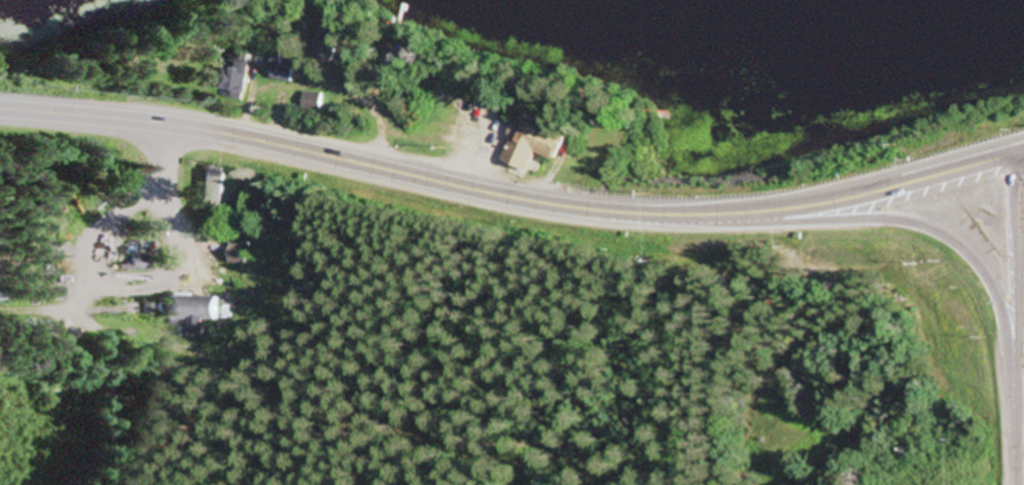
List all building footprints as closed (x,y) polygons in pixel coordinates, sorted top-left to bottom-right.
[(336,52),(341,32),(321,27),(316,47),(336,52)] [(231,71),(215,69),(212,91),(245,95),(251,54),(233,52),(231,71)] [(291,83),(296,57),(276,53),(271,79),(291,83)] [(556,160),(565,134),(518,117),(502,161),(529,171),(536,153),(556,160)] [(200,203),(240,206),(241,200),(223,198),(225,170),(202,169),(200,203)] [(249,244),(230,244),(230,266),(249,266),(249,244)] [(129,272),(146,272),(146,259),(129,259),(129,272)] [(164,295),(164,325),(219,325),(219,295),(164,295)]
